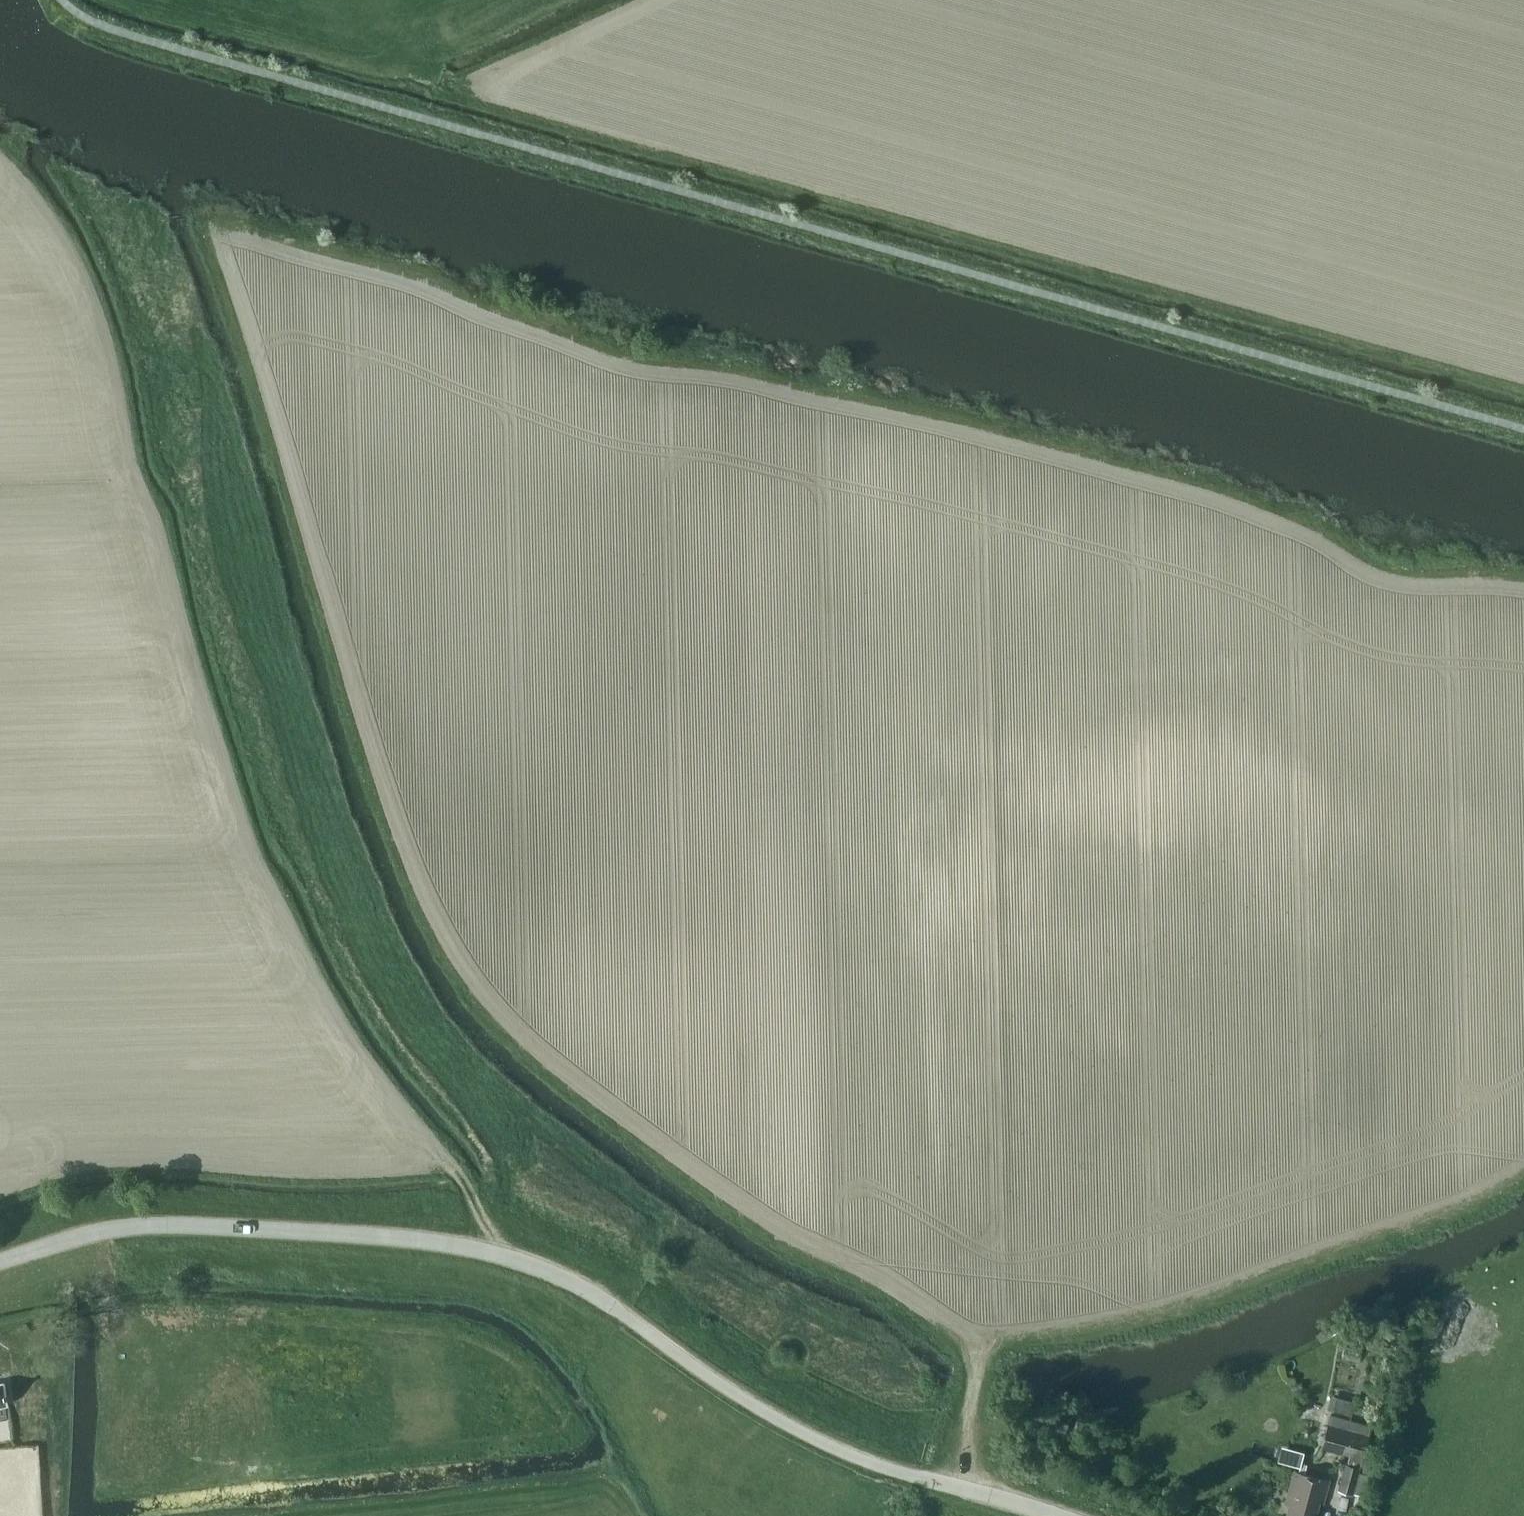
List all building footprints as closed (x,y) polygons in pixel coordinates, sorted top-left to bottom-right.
[(1290,1390),(1302,1389),(1301,1381),(1290,1382),(1290,1390)] [(10,1403),(7,1384),(0,1385),(0,1405),(10,1403)] [(1349,1455),(1346,1464),(1345,1464),(1338,1490),(1351,1493),(1361,1458),(1360,1458),(1369,1425),(1333,1416),(1331,1425),(1329,1424),(1322,1448),(1349,1455)] [(1300,1466),(1303,1452),(1288,1448),(1284,1462),(1300,1466)] [(1284,1502),(1288,1503),(1284,1515),(1312,1515),(1317,1501),(1321,1502),(1327,1479),(1293,1469),(1284,1502)]
